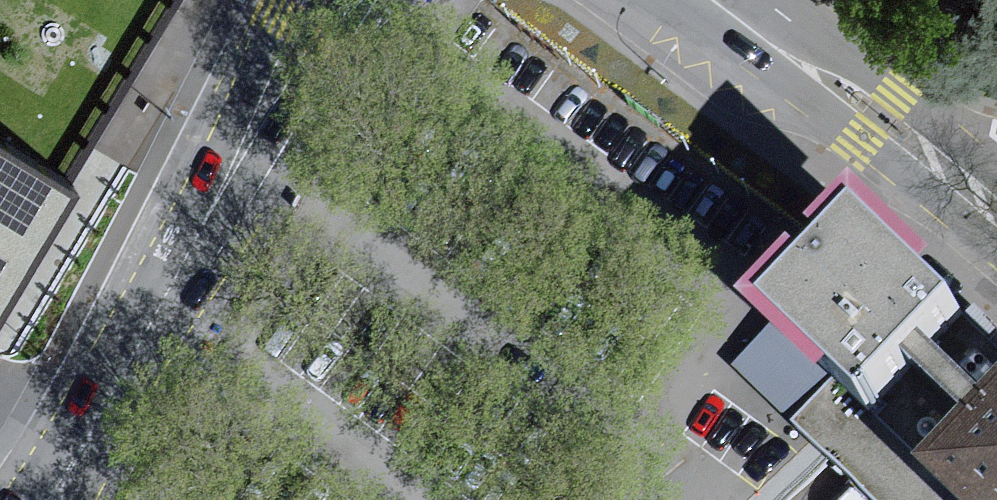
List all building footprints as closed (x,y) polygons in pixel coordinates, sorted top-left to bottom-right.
[(73,181),(183,0),(0,0),(0,300),(73,181)] [(676,328),(784,430),(857,499),(996,499),(996,408),(970,382),(935,418),(862,348),(885,324),(784,228),(676,328)]
